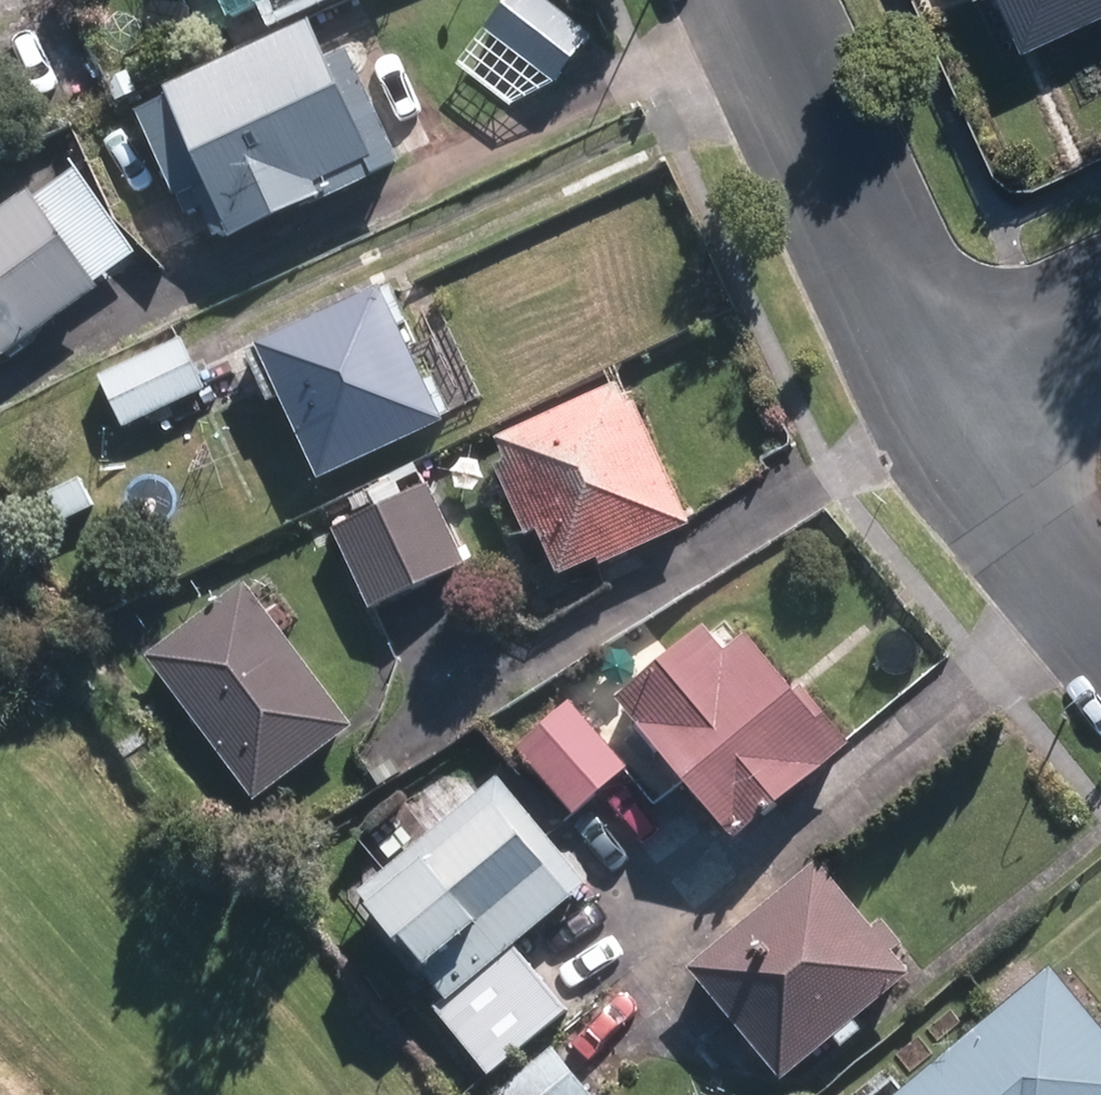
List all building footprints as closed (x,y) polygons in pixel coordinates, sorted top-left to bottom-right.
[(276,19),(316,0),(268,0),(276,19)] [(559,88),(592,42),(535,0),(513,0),(486,38),(489,40),(464,75),(512,111),(559,88)] [(1017,51),(1100,12),(1100,0),(993,0),(1017,51)] [(307,32),(163,99),(168,110),(136,124),(175,206),(193,199),(214,244),(225,240),(228,248),(308,210),(310,214),(400,172),(348,60),(326,71),(307,32)] [(11,159),(0,135),(0,163),(11,159)] [(99,292),(95,287),(137,256),(60,153),(14,186),(23,197),(0,214),(0,364),(99,292)] [(380,292),(254,351),(316,487),(442,428),(380,292)] [(183,343),(101,380),(122,429),(205,392),(183,343)] [(617,390),(495,445),(506,468),(494,474),(526,542),(537,538),(558,581),(597,564),(601,573),(694,529),(637,406),(627,411),(617,390)] [(86,481),(50,498),(62,528),(100,511),(86,481)] [(434,489),(333,534),(368,612),(469,567),(434,489)] [(355,731),(247,587),(147,662),(256,806),(355,731)] [(724,827),(841,730),(796,676),(790,682),(738,620),(713,640),(690,613),(605,684),(724,827)] [(507,740),(568,805),(623,756),(563,689),(507,740)] [(487,768),(341,889),(429,994),(423,999),(481,1068),(561,1001),(505,934),(577,874),(487,768)] [(773,1069),(904,962),(811,850),(680,957),(773,1069)] [(872,1094),(1100,1094),(1100,1021),(1043,952),(872,1094)] [(547,1041),(483,1093),(485,1094),(583,1094),(588,1092),(547,1041)]
